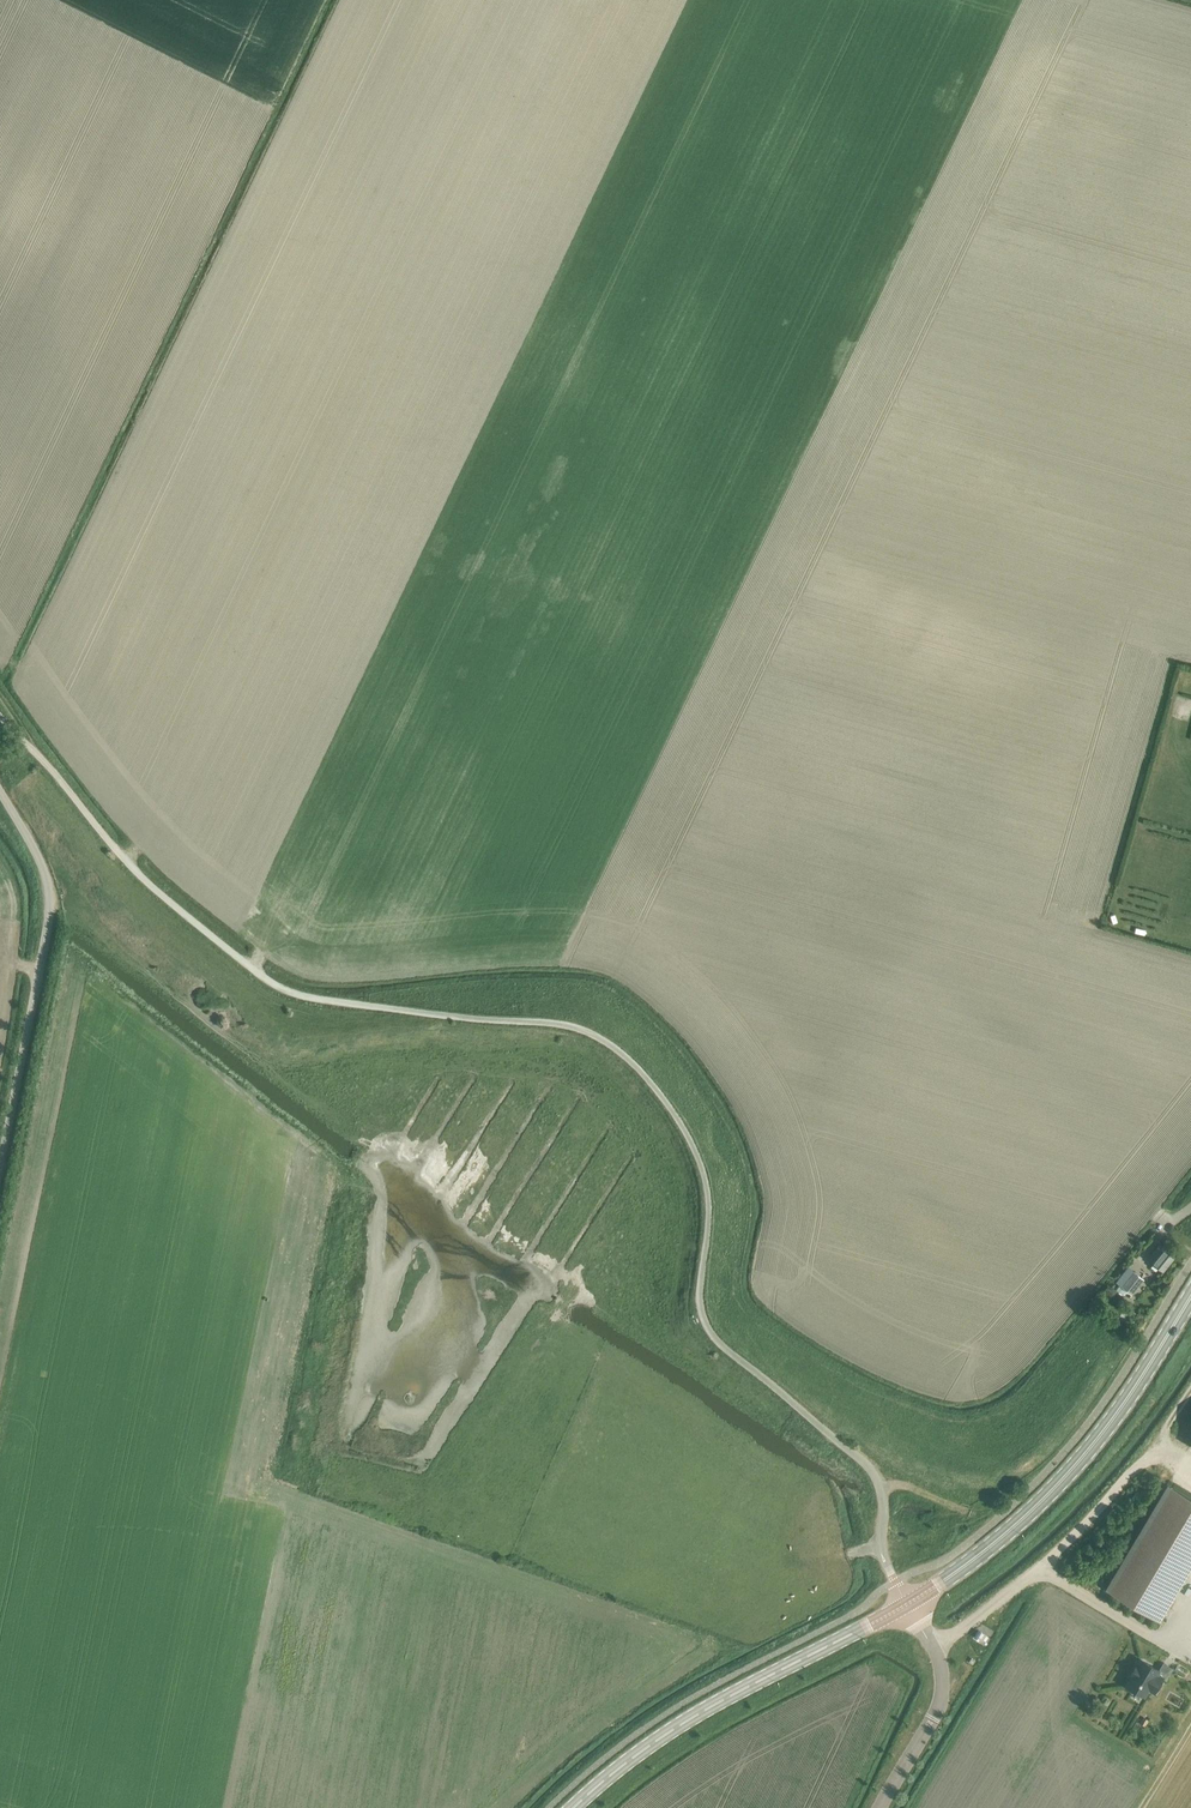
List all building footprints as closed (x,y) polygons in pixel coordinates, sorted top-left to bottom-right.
[(1153,836),(1163,838),(1165,826),(1156,824),(1153,836)] [(1181,846),(1184,834),(1173,831),(1170,843),(1181,846)] [(1141,876),(1152,879),(1156,866),(1146,863),(1141,876)] [(1148,1261),(1163,1272),(1174,1258),(1159,1246),(1148,1261)] [(1129,1267),(1117,1282),(1132,1294),(1144,1279),(1129,1267)] [(1160,1621),(1190,1569),(1190,1498),(1167,1484),(1106,1588),(1160,1621)] [(1131,1677),(1127,1685),(1144,1695),(1148,1689),(1152,1682),(1158,1685),(1163,1677),(1157,1674),(1159,1670),(1158,1670),(1141,1660),(1139,1665),(1137,1664),(1133,1670),(1135,1671),(1131,1677)]
